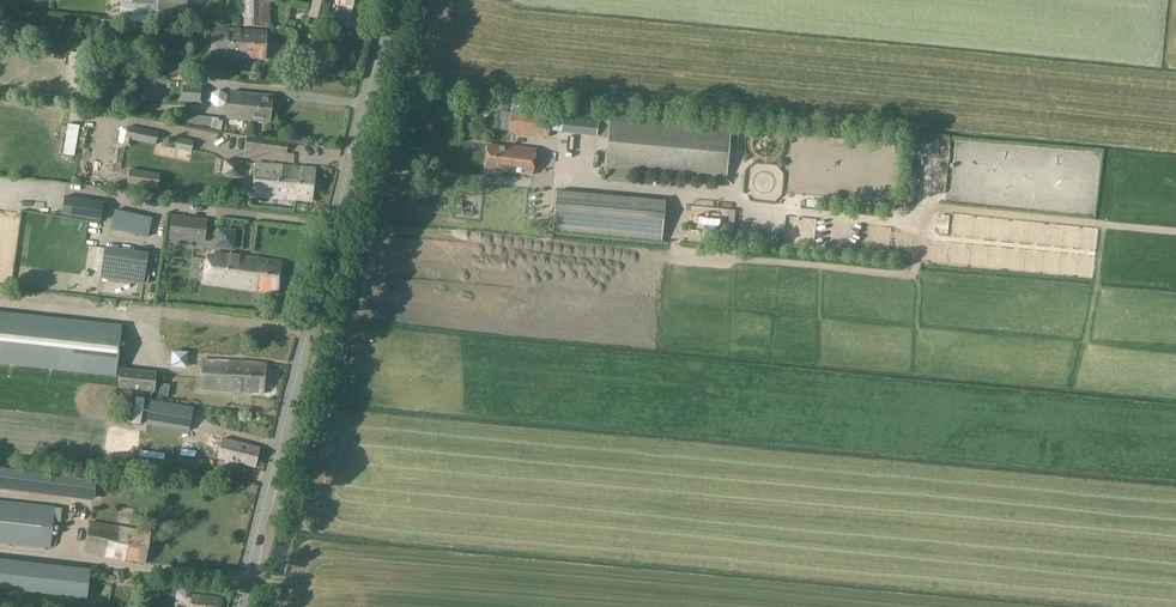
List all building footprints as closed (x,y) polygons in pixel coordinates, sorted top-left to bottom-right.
[(156,23),(158,0),(121,0),(119,21),(156,23)] [(156,23),(167,24),(168,0),(158,0),(156,23)] [(167,24),(185,25),(187,0),(168,0),(167,24)] [(246,24),(270,24),(269,2),(274,2),(274,0),(245,0),(246,24)] [(310,16),(326,20),(331,4),(328,3),(329,0),(314,0),(310,16)] [(338,23),(358,29),(365,0),(344,0),(338,23)] [(14,24),(0,22),(0,33),(12,35),(14,24)] [(211,56),(241,58),(242,30),(212,29),(211,56)] [(267,32),(242,30),(241,58),(265,59),(267,32)] [(170,68),(169,79),(183,80),(184,69),(170,68)] [(202,86),(183,85),(182,101),(201,102),(202,86)] [(270,123),(273,96),(231,92),(229,119),(270,123)] [(509,131),(509,132),(525,134),(549,137),(549,134),(549,131),(550,128),(551,116),(512,111),(512,113),(509,131)] [(560,130),(560,132),(579,134),(596,136),(596,134),(598,118),(562,113),(562,117),(560,130)] [(600,118),(599,137),(607,137),(604,171),(608,171),(628,173),(726,182),(731,126),(610,115),(609,119),(600,118)] [(80,118),(69,116),(63,154),(74,156),(80,118)] [(131,138),(157,143),(158,132),(124,126),(122,140),(130,142),(131,138)] [(253,149),(255,138),(246,137),(243,136),(241,148),(253,149)] [(175,140),(174,149),(192,151),(193,142),(175,140)] [(279,153),(280,142),(273,141),(271,152),(279,153)] [(281,142),(279,153),(287,153),(288,143),(281,142)] [(112,164),(119,166),(123,146),(116,144),(112,164)] [(507,148),(487,146),(485,168),(504,171),(504,172),(533,175),(536,150),(507,147),(507,148)] [(256,162),(252,195),(265,196),(312,201),(316,168),(295,166),(256,162)] [(158,188),(160,174),(129,170),(127,183),(158,188)] [(556,191),(552,232),(661,242),(665,201),(556,191)] [(61,215),(101,221),(103,201),(64,196),(61,215)] [(115,210),(111,228),(148,236),(152,218),(115,210)] [(171,214),(168,239),(205,243),(208,219),(171,214)] [(143,283),(148,254),(105,248),(101,276),(143,283)] [(215,253),(215,256),(207,255),(203,282),(278,294),(282,262),(215,253)] [(117,377),(122,325),(60,319),(0,312),(0,364),(117,377)] [(250,361),(202,359),(200,389),(234,391),(248,392),(264,393),(266,363),(250,361)] [(118,388),(154,392),(156,372),(120,368),(118,388)] [(150,400),(146,424),(189,431),(193,407),(150,400)] [(259,447),(222,438),(217,458),(255,467),(259,447)] [(180,457),(177,467),(190,471),(193,461),(180,457)] [(0,466),(0,485),(94,501),(96,480),(0,466)] [(50,548),(54,507),(0,501),(0,543),(50,548)] [(151,532),(91,522),(86,552),(138,562),(146,563),(151,532)] [(74,567),(70,597),(87,599),(90,569),(74,567)] [(123,570),(115,572),(117,581),(125,580),(123,570)] [(193,594),(191,606),(221,606),(222,597),(193,594)]
